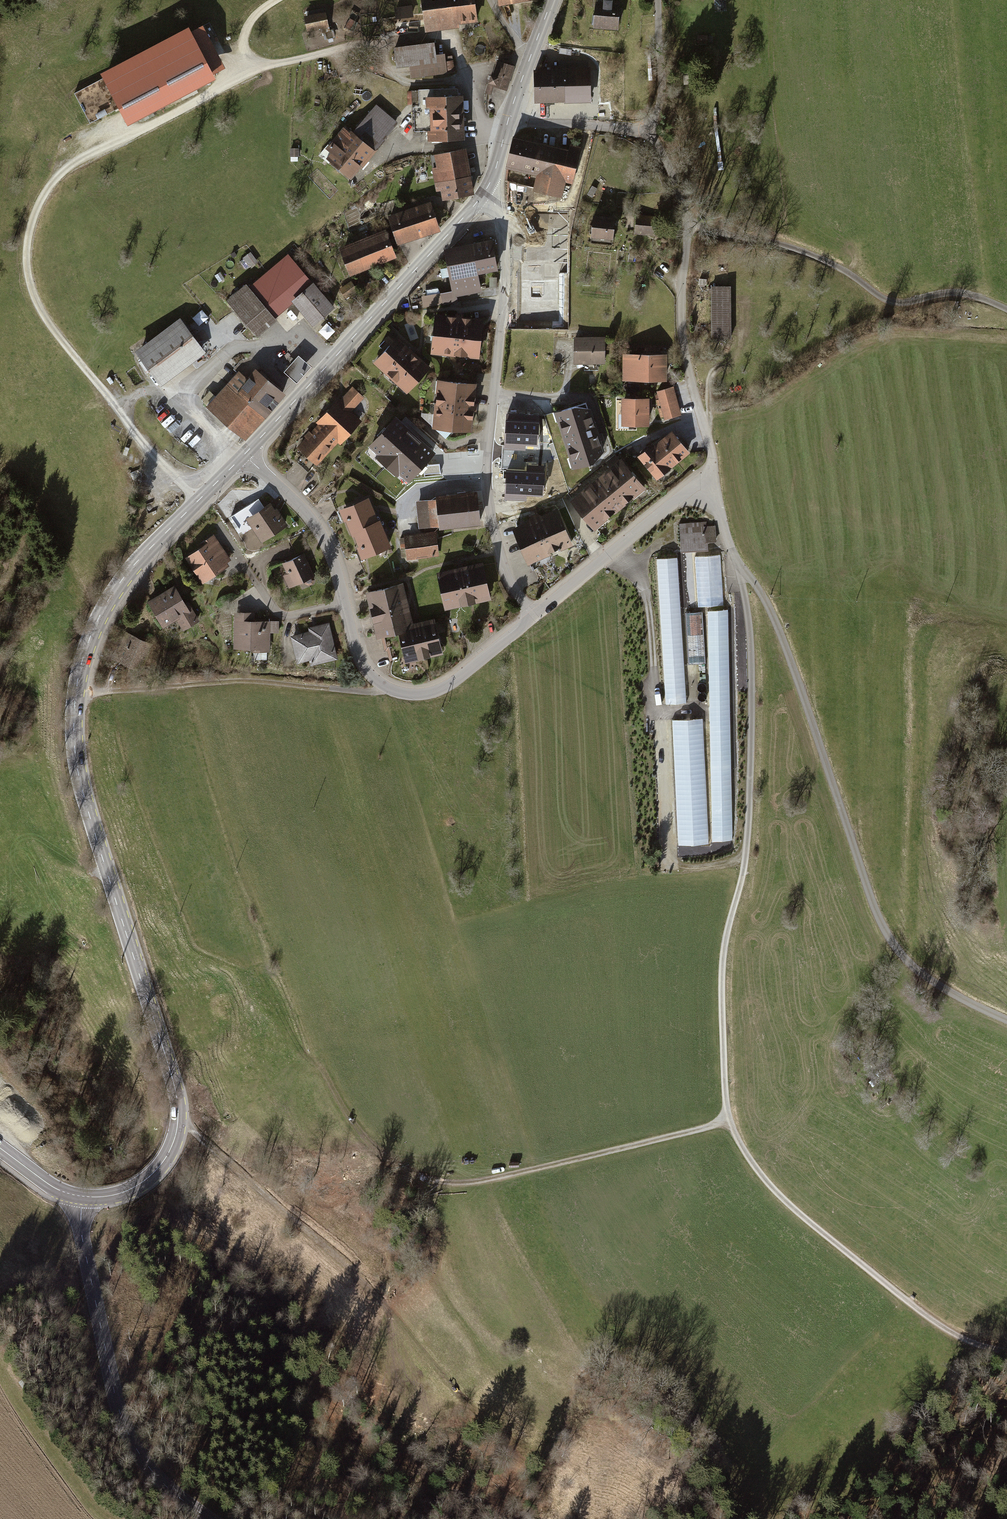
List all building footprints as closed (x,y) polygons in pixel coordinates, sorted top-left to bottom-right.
[(428,32),(480,25),(477,0),(424,0),(428,32)] [(596,14),(594,14),(593,25),(596,25),(596,27),(621,29),(623,2),(616,1),(616,0),(597,0),(596,14)] [(329,13),(307,16),(309,32),(331,29),(329,13)] [(75,95),(91,123),(166,82),(171,90),(208,70),(203,61),(214,54),(219,64),(231,58),(220,38),(212,43),(206,32),(140,69),(136,61),(75,95)] [(715,37),(699,36),(698,45),(714,46),(715,37)] [(435,43),(396,45),(397,67),(411,67),(412,77),(449,75),(448,53),(435,54),(435,43)] [(513,66),(497,61),(493,77),(491,76),(486,92),(491,94),(494,86),(506,90),(513,66)] [(560,71),(534,71),(535,101),(589,100),(589,70),(588,70),(588,65),(582,61),(560,62),(560,71)] [(431,143),(430,95),(459,94),(459,88),(421,89),(421,91),(421,105),(413,105),(414,138),(422,138),(422,143),(431,143)] [(421,91),(409,91),(409,105),(413,105),(421,105),(421,91)] [(459,94),(430,95),(431,143),(449,142),(458,142),(458,138),(467,138),(465,94),(459,94)] [(377,106),(354,133),(362,139),(375,151),(398,124),(377,106)] [(612,109),(598,108),(597,122),(611,123),(612,109)] [(323,155),(338,167),(362,139),(354,133),(347,127),(323,155)] [(569,150),(515,135),(505,169),(539,178),(535,190),(563,198),(568,181),(575,183),(585,147),(571,143),(569,150)] [(375,151),(362,139),(338,167),(353,180),(377,152),(375,151)] [(469,150),(438,155),(440,165),(433,166),(437,191),(445,190),(446,199),(476,194),(469,150)] [(598,190),(593,187),(588,196),(594,198),(598,190)] [(434,202),(392,215),(401,243),(443,230),(434,202)] [(660,217),(638,215),(636,235),(657,238),(660,217)] [(616,220),(595,217),(593,239),(614,242),(616,220)] [(389,232),(343,248),(353,275),(398,259),(389,232)] [(491,243),(448,251),(455,292),(443,294),(445,307),(485,300),(481,277),(497,275),(491,243)] [(226,298),(257,334),(277,318),(275,316),(293,301),(313,323),(335,305),(314,279),(288,252),(249,286),(246,282),(226,298)] [(253,254),(241,263),(248,273),(260,264),(253,254)] [(222,274),(216,277),(220,283),(225,280),(222,274)] [(352,283),(342,290),(350,300),(360,293),(352,283)] [(735,288),(713,288),(711,340),(733,341),(735,288)] [(181,315),(135,346),(160,382),(206,351),(181,315)] [(485,321),(438,315),(433,355),(480,361),(485,321)] [(410,348),(394,334),(380,349),(385,353),(375,363),(387,373),(410,348)] [(609,338),(577,336),(576,363),(608,365),(609,338)] [(421,359),(410,348),(387,373),(398,384),(421,359)] [(647,350),(647,354),(648,380),(669,380),(668,354),(661,354),(661,350),(647,350)] [(311,365),(298,354),(284,370),(297,381),(311,365)] [(647,354),(626,354),(626,380),(648,380),(647,354)] [(433,369),(421,359),(398,384),(409,394),(433,369)] [(240,371),(210,406),(248,439),(287,394),(259,370),(250,380),(240,371)] [(475,383),(439,379),(434,427),(473,432),(478,383),(475,383)] [(676,388),(659,392),(662,400),(658,402),(662,419),(666,418),(667,421),(683,417),(676,388)] [(317,423),(320,426),(340,444),(342,446),(363,423),(352,413),(365,399),(354,389),(341,403),(338,400),(317,423)] [(652,398),(625,398),(625,425),(652,425),(652,398)] [(574,403),(553,410),(572,467),(592,461),(603,449),(589,407),(574,403)] [(526,446),(537,447),(539,416),(507,414),(504,449),(526,451),(526,446)] [(433,454),(396,421),(372,448),(381,455),(376,461),(395,477),(399,471),(409,480),(433,454)] [(320,466),(340,444),(320,426),(299,447),(320,466)] [(674,432),(642,458),(659,479),(691,454),(674,432)] [(624,457),(573,497),(599,530),(650,489),(624,457)] [(507,470),(505,500),(526,501),(527,496),(543,497),(544,466),(527,465),(527,471),(507,470)] [(479,492),(415,500),(419,529),(483,521),(479,492)] [(343,508),(354,534),(381,522),(370,496),(343,508)] [(273,501),(247,517),(263,543),(289,527),(273,501)] [(566,508),(518,527),(532,564),(580,545),(566,508)] [(354,534),(365,560),(393,548),(381,522),(354,534)] [(707,523),(681,524),(682,552),(718,551),(717,526),(707,527),(707,523)] [(438,531),(407,534),(410,559),(441,556),(438,531)] [(202,546),(187,556),(205,585),(218,576),(218,575),(231,567),(229,564),(232,562),(215,535),(201,544),(202,546)] [(306,554),(285,563),(289,573),(284,575),(290,589),(316,578),(306,554)] [(679,557),(656,558),(666,705),(688,703),(679,557)] [(722,557),(696,558),(698,607),(724,606),(722,557)] [(488,561),(441,571),(449,608),(496,598),(488,561)] [(381,635),(401,631),(416,628),(414,622),(406,583),(368,591),(374,620),(377,619),(381,635)] [(179,585),(150,599),(165,627),(179,620),(185,632),(202,623),(191,602),(188,603),(179,585)] [(729,609),(709,610),(714,843),(734,843),(729,609)] [(256,611),(236,610),(235,650),(271,651),(272,633),(280,634),(281,621),(256,620),(256,611)] [(703,614),(688,615),(691,664),(706,663),(703,614)] [(438,617),(421,620),(428,657),(446,654),(438,617)] [(407,662),(428,657),(421,620),(414,622),(416,628),(401,631),(407,662)] [(306,633),(293,635),(299,663),(311,660),(313,667),(340,661),(332,623),(305,628),(306,633)] [(154,643),(132,634),(125,652),(121,650),(116,661),(142,672),(154,643)] [(702,720),(674,722),(681,845),(709,844),(702,720)]
